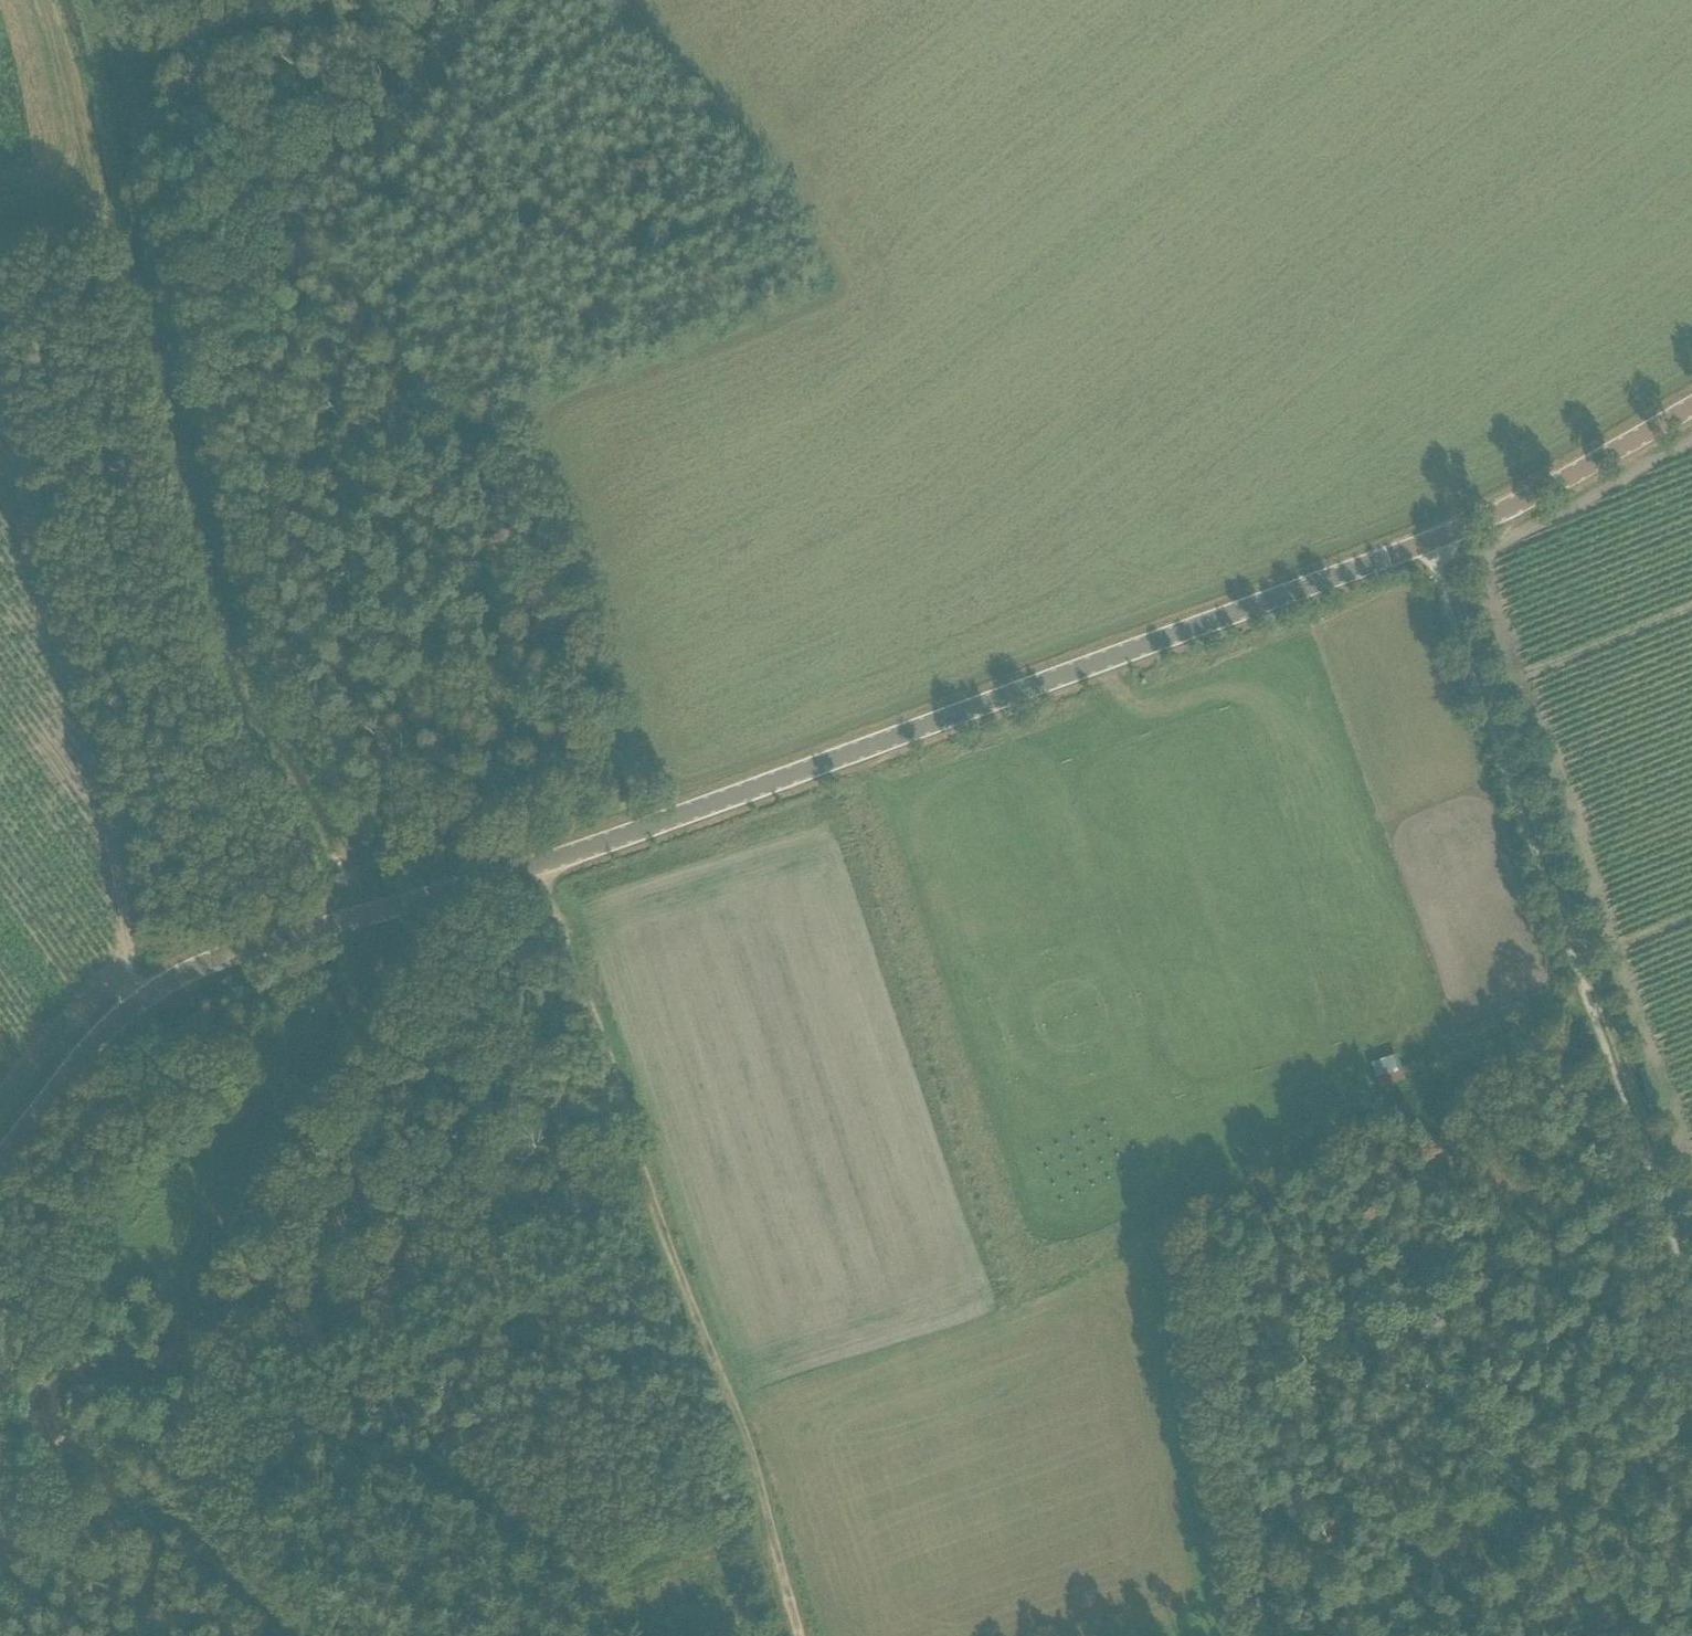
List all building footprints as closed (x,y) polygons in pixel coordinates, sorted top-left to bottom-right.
[(1378,1087),(1404,1079),(1397,1054),(1370,1062),(1378,1087)]
